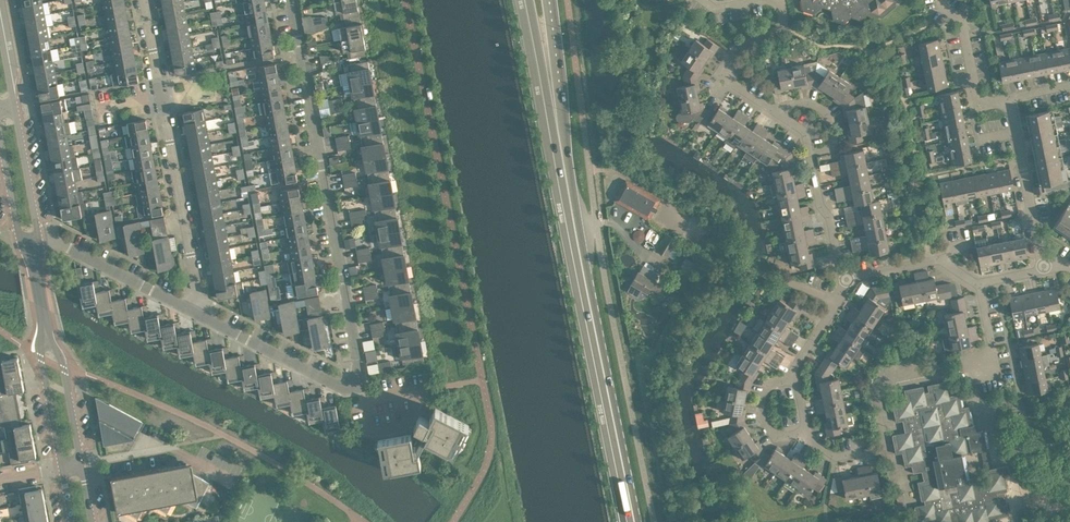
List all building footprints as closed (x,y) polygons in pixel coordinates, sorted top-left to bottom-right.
[(126,11),(124,0),(122,0),(104,3),(106,15),(126,11)] [(166,16),(185,12),(183,0),(163,4),(166,16)] [(243,1),(246,13),(266,9),(264,0),(250,0),(243,1)] [(342,12),(343,19),(360,16),(357,0),(339,0),(334,1),(336,13),(342,12)] [(804,10),(814,13),(822,6),(831,10),(834,20),(844,23),(852,16),(862,20),(870,13),(882,17),(896,4),(895,0),(802,0),(804,10)] [(43,3),(24,6),(26,18),(45,14),(43,3)] [(266,9),(246,13),(248,24),(268,21),(266,9)] [(108,26),(128,23),(126,11),(106,15),(108,26)] [(185,12),(166,16),(168,27),(188,24),(185,12)] [(45,14),(26,18),(28,29),(47,26),(45,14)] [(345,26),(339,27),(341,39),(363,35),(365,35),(363,23),(361,23),(360,16),(343,19),(345,26)] [(268,21),(248,24),(250,36),(270,32),(268,21)] [(316,32),(329,27),(328,22),(314,25),(316,32)] [(128,23),(108,26),(110,38),(130,34),(128,23)] [(188,24),(168,27),(170,39),(190,35),(188,24)] [(47,26),(28,29),(30,41),(49,37),(47,26)] [(270,32),(250,36),(252,48),(272,44),(270,32)] [(130,34),(110,38),(113,50),(132,46),(130,34)] [(190,35),(170,39),(172,50),(192,47),(190,35)] [(351,58),(367,55),(363,35),(341,39),(344,52),(349,51),(351,58),(349,58),(351,58)] [(85,36),(78,37),(79,44),(86,42),(85,36)] [(307,37),(309,44),(316,43),(315,36),(307,37)] [(49,37),(30,41),(32,52),(51,49),(49,37)] [(71,38),(72,45),(79,44),(78,37),(71,38)] [(703,44),(696,39),(689,50),(705,61),(709,56),(711,58),(719,46),(707,38),(703,44)] [(938,39),(919,43),(921,55),(941,51),(938,39)] [(1008,47),(1016,46),(1014,39),(1007,40),(1008,47)] [(86,42),(79,44),(80,51),(88,49),(86,42)] [(72,45),(73,52),(80,51),(79,44),(72,45)] [(254,60),(275,56),(272,44),(252,48),(254,60)] [(132,46),(113,50),(115,61),(135,57),(132,46)] [(174,62),(194,58),(192,47),(172,50),(174,62)] [(1069,48),(1057,50),(1061,70),(1069,68),(1069,53),(1069,48)] [(51,49),(32,52),(34,64),(53,61),(51,49)] [(698,78),(704,68),(702,67),(705,61),(689,50),(681,61),(689,66),(683,75),(698,78)] [(1045,52),(1049,72),(1061,70),(1057,50),(1045,52)] [(941,51),(921,55),(924,67),(943,63),(941,51)] [(1049,72),(1045,52),(1034,55),(1038,74),(1049,72)] [(781,54),(783,62),(790,61),(788,53),(781,54)] [(1022,57),(1026,77),(1038,74),(1034,55),(1022,57)] [(117,73),(137,69),(135,57),(115,61),(117,73)] [(1026,77),(1022,57),(1011,59),(1015,79),(1026,77)] [(176,74),(184,73),(184,74),(185,74),(184,73),(196,70),(194,58),(174,62),(176,74)] [(999,62),(1003,81),(1015,79),(1011,59),(999,62)] [(37,76),(55,72),(53,61),(34,64),(37,76)] [(323,71),(336,66),(335,61),(322,63),(323,71)] [(351,71),(348,72),(350,84),(372,80),(368,61),(350,64),(351,71)] [(276,63),(257,66),(259,78),(278,75),(276,63)] [(943,63),(924,67),(926,78),(945,74),(943,63)] [(804,64),(791,67),(795,86),(801,85),(802,88),(813,86),(816,71),(813,71),(811,65),(804,66),(804,64)] [(789,91),(788,87),(795,86),(791,67),(778,70),(779,78),(773,79),(775,93),(789,91)] [(131,82),(139,81),(137,69),(117,73),(112,74),(114,86),(131,82),(131,84),(132,84),(131,82)] [(822,92),(824,89),(829,93),(840,77),(829,69),(824,77),(816,71),(813,86),(822,92)] [(55,72),(37,76),(39,87),(58,84),(55,72)] [(929,90),(948,86),(945,74),(926,78),(929,90)] [(278,75),(259,78),(261,90),(280,87),(278,75)] [(700,89),(698,78),(683,75),(685,85),(676,87),(679,100),(698,96),(697,90),(700,89)] [(833,99),(842,106),(855,97),(847,91),(851,84),(840,77),(829,93),(835,97),(833,99)] [(353,96),(355,96),(357,102),(375,98),(372,80),(350,84),(353,96)] [(316,83),(315,83),(317,90),(324,88),(323,82),(316,83)] [(41,99),(60,96),(58,84),(39,87),(41,99)] [(280,87),(261,90),(263,102),(282,98),(280,87)] [(958,90),(938,94),(941,107),(960,103),(958,90)] [(855,97),(842,106),(845,117),(848,116),(849,123),(868,119),(863,92),(855,97)] [(83,102),(90,101),(89,94),(82,95),(83,102)] [(696,129),(701,122),(709,111),(704,107),(703,102),(700,102),(698,96),(679,100),(681,112),(679,113),(677,116),(677,119),(679,120),(691,121),(693,117),(699,121),(698,124),(696,123),(692,128),(696,131),(696,129)] [(66,98),(42,102),(44,114),(63,111),(68,110),(66,98)] [(282,98),(263,102),(258,103),(260,114),(266,113),(285,110),(282,98)] [(342,98),(329,100),(330,107),(343,105),(342,98)] [(358,108),(355,109),(357,121),(379,117),(375,98),(357,102),(358,108)] [(943,118),(962,114),(960,103),(941,107),(943,118)] [(331,114),(344,111),(343,105),(330,107),(331,114)] [(701,122),(696,129),(705,135),(707,131),(714,136),(718,131),(729,114),(725,112),(726,109),(721,105),(715,114),(709,111),(701,122)] [(191,110),(191,111),(184,112),(186,124),(206,120),(203,108),(192,111),(191,110)] [(285,110),(266,113),(268,125),(287,121),(285,110)] [(738,110),(733,117),(729,114),(718,131),(728,137),(743,114),(738,110)] [(1030,117),(1043,184),(1033,186),(1034,193),(1069,186),(1069,179),(1067,180),(1061,150),(1068,149),(1065,138),(1059,139),(1056,127),(1063,126),(1061,115),(1054,116),(1053,110),(1029,114),(1030,117)] [(65,122),(63,111),(44,114),(46,126),(65,122)] [(744,125),(749,118),(743,114),(728,137),(725,142),(735,148),(738,144),(748,128),(744,125)] [(962,114),(943,118),(945,130),(965,126),(962,114)] [(360,133),(362,133),(363,139),(382,136),(379,117),(357,121),(360,133)] [(138,119),(138,121),(127,123),(129,134),(129,135),(148,131),(146,119),(139,121),(138,119)] [(863,133),(871,132),(868,119),(849,123),(850,129),(847,129),(850,143),(864,140),(863,133)] [(206,120),(186,124),(188,136),(208,132),(206,120)] [(72,133),(70,121),(65,122),(46,126),(48,137),(67,134),(72,133)] [(287,121),(268,125),(270,136),(289,133),(287,121)] [(757,123),(753,130),(748,128),(738,144),(747,150),(763,127),(757,123)] [(325,136),(332,135),(330,126),(323,127),(325,136)] [(948,141),(967,137),(965,126),(945,130),(948,141)] [(747,150),(744,156),(754,162),(757,157),(768,141),(764,138),(769,131),(763,127),(747,150)] [(128,147),(132,147),(131,146),(150,143),(148,131),(129,135),(129,134),(125,135),(128,147)] [(190,147),(210,144),(208,132),(188,136),(190,147)] [(289,133),(270,136),(272,148),(291,144),(289,133)] [(69,146),(69,145),(67,134),(48,137),(50,149),(69,146)] [(349,135),(335,138),(337,144),(350,142),(349,135)] [(365,146),(362,146),(364,158),(386,154),(382,136),(363,139),(365,146)] [(950,153),(969,149),(967,137),(948,141),(950,153)] [(108,139),(101,140),(102,146),(103,152),(110,150),(109,145),(108,139)] [(768,141),(757,157),(771,166),(792,152),(774,141),(772,143),(768,141)] [(338,151),(351,148),(350,142),(337,144),(338,151)] [(134,158),(153,154),(150,143),(131,146),(132,147),(134,158)] [(73,144),(69,145),(69,146),(50,149),(52,161),(75,156),(73,144)] [(192,159),(212,155),(210,144),(190,147),(192,159)] [(291,144),(272,148),(274,159),(293,156),(291,144)] [(845,159),(829,162),(831,169),(866,162),(863,149),(844,153),(845,159)] [(952,165),(972,161),(969,149),(950,153),(952,165)] [(694,156),(699,159),(702,153),(697,150),(694,156)] [(792,152),(771,166),(775,183),(794,179),(793,174),(796,173),(792,152)] [(136,169),(155,166),(153,154),(134,158),(136,169)] [(366,171),(369,170),(370,177),(389,173),(386,154),(364,158),(366,171)] [(194,170),(214,167),(212,155),(192,159),(194,170)] [(339,155),(329,157),(330,164),(340,163),(339,155)] [(79,168),(77,156),(75,156),(52,161),(55,172),(79,168)] [(293,156),(274,159),(268,161),(270,172),(276,171),(295,168),(293,156)] [(112,162),(105,163),(106,170),(107,175),(114,173),(113,168),(112,162)] [(832,176),(848,173),(849,179),(869,175),(866,162),(831,169),(832,176)] [(134,182),(138,181),(157,177),(155,166),(136,169),(132,170),(134,182)] [(197,182),(216,178),(214,167),(194,170),(197,182)] [(82,179),(80,168),(79,168),(55,172),(57,184),(76,180),(82,179)] [(279,183),(298,180),(295,168),(276,171),(279,183)] [(1014,188),(1010,169),(998,171),(1002,190),(1014,188)] [(986,173),(990,193),(1002,190),(998,171),(986,173)] [(356,172),(342,175),(344,181),(357,179),(356,172)] [(372,183),(369,183),(371,196),(393,192),(389,173),(370,177),(372,183)] [(975,176),(979,195),(990,193),(986,173),(975,176)] [(851,185),(835,188),(836,195),(871,188),(869,175),(849,179),(851,185)] [(963,178),(967,197),(979,195),(975,176),(963,178)] [(138,181),(140,192),(140,193),(159,189),(157,177),(138,181)] [(199,194),(219,190),(216,178),(197,182),(199,194)] [(952,180),(956,200),(967,197),(963,178),(952,180)] [(345,188),(358,186),(357,179),(344,181),(345,188)] [(794,179),(775,183),(770,184),(773,195),(777,194),(805,189),(803,182),(795,184),(794,179)] [(78,192),(78,191),(76,180),(57,184),(59,195),(78,192)] [(626,180),(615,200),(649,219),(660,199),(626,180)] [(940,183),(944,202),(956,200),(952,180),(940,183)] [(256,189),(255,182),(248,184),(249,191),(256,189)] [(241,185),(242,192),(248,191),(249,191),(248,184),(241,185)] [(299,187),(279,190),(281,202),(301,199),(299,187)] [(855,205),(860,204),(860,203),(874,201),(874,200),(871,188),(836,195),(837,202),(853,198),(855,205)] [(140,192),(136,193),(138,205),(161,201),(159,189),(140,193),(140,192)] [(798,197),(806,196),(805,189),(777,194),(779,206),(799,202),(798,197)] [(201,205),(221,201),(219,190),(199,194),(201,205)] [(82,191),(78,191),(78,192),(59,195),(61,207),(84,203),(82,191)] [(373,208),(376,207),(377,214),(396,210),(393,192),(371,196),(373,208)] [(122,196),(115,197),(117,205),(124,203),(122,196)] [(301,199),(281,202),(283,214),(303,210),(301,199)] [(861,209),(845,213),(846,219),(882,212),(879,199),(874,200),(874,201),(860,203),(860,204),(861,209)] [(139,217),(163,213),(161,201),(138,205),(137,205),(139,217)] [(221,201),(201,205),(203,217),(223,213),(221,201)] [(71,219),(71,217),(89,214),(86,202),(84,203),(61,207),(63,219),(71,218),(71,219)] [(808,205),(799,207),(799,202),(779,206),(782,218),(809,212),(808,205)] [(1069,204),(1055,224),(1069,234),(1069,205),(1069,204)] [(367,216),(366,209),(349,212),(351,219),(364,216),(367,216)] [(102,240),(116,237),(115,232),(114,227),(111,210),(97,213),(102,240)] [(303,210),(283,214),(285,226),(305,222),(303,210)] [(379,220),(376,221),(378,233),(399,229),(396,210),(377,214),(379,220)] [(802,220),(811,219),(809,212),(782,218),(784,229),(803,225),(802,220)] [(848,226),(864,223),(865,229),(884,225),(882,212),(846,219),(848,226)] [(223,213),(203,217),(205,228),(225,225),(223,213)] [(365,223),(364,216),(351,219),(352,225),(365,223)] [(164,217),(150,220),(151,226),(166,224),(164,217)] [(139,222),(125,224),(131,255),(145,252),(139,222)] [(305,222),(285,226),(287,237),(308,233),(305,222)] [(166,224),(151,226),(153,233),(167,230),(166,224)] [(225,225),(205,228),(207,240),(227,236),(225,225)] [(813,228),(804,230),(803,225),(784,229),(786,240),(814,235),(813,228)] [(866,235),(850,238),(852,245),(887,238),(884,225),(865,229),(866,235)] [(380,245),(383,245),(384,251),(403,248),(399,229),(378,233),(380,245)] [(167,230),(153,233),(154,239),(168,237),(167,230)] [(308,233),(287,237),(289,249),(310,245),(308,233)] [(666,233),(656,250),(668,257),(678,240),(666,233)] [(807,244),(815,242),(814,235),(786,240),(789,252),(808,248),(807,244)] [(227,236),(207,240),(209,251),(229,248),(227,236)] [(160,270),(174,267),(168,237),(154,239),(160,270)] [(347,248),(355,247),(353,237),(345,239),(347,248)] [(1028,257),(1024,237),(1012,240),(1016,259),(1028,257)] [(870,255),(889,251),(887,238),(852,245),(853,252),(869,249),(870,255)] [(1016,259),(1012,240),(1000,242),(1004,262),(1016,259)] [(1004,262),(1000,242),(988,244),(992,264),(1004,262)] [(976,247),(980,266),(992,264),(988,244),(976,247)] [(310,245),(289,249),(292,260),(312,257),(310,245)] [(370,247),(356,249),(357,256),(371,253),(370,247)] [(229,248),(209,251),(212,263),(231,259),(229,248)] [(385,257),(383,258),(385,270),(406,266),(403,248),(384,251),(385,257)] [(812,253),(809,253),(808,248),(789,252),(791,264),(799,262),(801,269),(815,266),(812,253)] [(359,262),(372,260),(371,253),(357,256),(359,262)] [(312,257),(292,260),(288,261),(290,273),(314,268),(312,257)] [(686,257),(681,265),(694,272),(699,264),(686,257)] [(231,259),(212,263),(214,275),(234,271),(231,259)] [(776,263),(770,266),(774,272),(779,269),(776,263)] [(350,274),(358,273),(356,265),(349,266),(350,274)] [(387,283),(390,282),(391,288),(410,285),(406,266),(385,270),(387,283)] [(314,268),(290,273),(292,284),(316,280),(314,268)] [(929,279),(927,270),(921,271),(926,299),(937,297),(938,299),(945,298),(942,284),(936,285),(934,278),(929,279)] [(234,271),(214,275),(216,286),(236,282),(234,271)] [(655,281),(639,271),(631,283),(648,293),(651,288),(659,293),(663,287),(654,282),(655,281)] [(914,273),(916,281),(911,282),(915,301),(926,299),(921,271),(914,273)] [(83,304),(97,301),(94,286),(96,286),(96,282),(89,283),(89,282),(84,283),(82,272),(82,273),(77,274),(83,305),(83,304)] [(97,301),(99,313),(99,312),(113,310),(110,294),(112,294),(112,290),(105,291),(105,290),(100,291),(98,280),(98,281),(96,282),(96,286),(94,286),(97,301)] [(294,296),(318,292),(316,280),(292,284),(294,296)] [(901,295),(903,304),(915,301),(911,282),(906,283),(905,280),(892,283),(895,297),(901,295)] [(226,297),(244,293),(242,281),(236,282),(216,286),(218,298),(226,297),(226,298),(226,297)] [(952,297),(949,283),(942,284),(945,298),(952,297)] [(376,284),(363,287),(364,293),(378,291),(376,284)] [(865,302),(862,306),(879,317),(891,299),(888,284),(872,287),(863,300),(865,302)] [(392,295),(390,295),(392,308),(413,304),(410,285),(391,288),(392,295)] [(115,320),(129,318),(126,303),(129,302),(128,298),(121,300),(121,298),(116,299),(114,288),(114,290),(112,290),(112,294),(110,294),(113,310),(115,321),(116,321),(115,320)] [(1060,307),(1056,288),(1044,290),(1048,310),(1060,307)] [(257,319),(271,317),(266,289),(251,292),(257,319)] [(1033,292),(1037,312),(1048,310),(1044,290),(1033,292)] [(366,300),(379,297),(378,291),(364,293),(366,300)] [(1021,295),(1025,314),(1037,312),(1033,292),(1021,295)] [(246,293),(238,295),(240,302),(247,300),(246,293)] [(1009,297),(1013,317),(1025,314),(1021,295),(1009,297)] [(129,318),(131,330),(132,329),(145,326),(143,311),(145,310),(144,307),(137,308),(137,307),(133,307),(131,296),(130,296),(130,298),(128,298),(129,302),(126,303),(129,318)] [(319,296),(305,299),(306,306),(320,303),(319,296)] [(964,296),(950,299),(952,306),(966,303),(964,296)] [(787,304),(780,299),(772,310),(789,321),(792,315),(795,317),(803,306),(791,298),(787,304)] [(294,301),(280,304),(281,308),(275,309),(278,323),(283,322),(285,334),(300,331),(294,301)] [(320,303),(306,306),(308,312),(322,309),(320,303)] [(953,312),(944,314),(947,326),(966,322),(965,317),(968,316),(966,303),(952,306),(953,312)] [(394,320),(397,319),(398,326),(417,322),(413,304),(392,308),(394,320)] [(147,338),(148,338),(148,337),(161,334),(162,334),(159,319),(161,319),(160,315),(154,316),(153,315),(149,316),(147,305),(146,305),(147,306),(144,307),(145,310),(143,311),(145,326),(147,338)] [(860,310),(852,306),(849,311),(872,327),(877,330),(883,320),(879,317),(862,306),(860,310)] [(322,309),(308,312),(309,318),(323,316),(322,309)] [(799,335),(785,326),(789,321),(772,310),(765,321),(795,341),(799,335)] [(845,317),(852,322),(849,326),(866,337),(872,327),(849,311),(845,317)] [(161,334),(163,346),(164,346),(164,345),(177,343),(178,343),(175,327),(177,327),(176,323),(170,324),(169,323),(165,324),(163,313),(162,313),(163,314),(160,315),(161,319),(159,319),(162,334),(161,334)] [(314,349),(329,346),(323,316),(309,318),(314,349)] [(180,354),(193,351),(194,351),(191,336),(193,335),(192,331),(186,333),(186,331),(181,332),(179,321),(179,323),(176,323),(177,327),(175,327),(178,343),(177,343),(180,354)] [(383,321),(370,324),(371,331),(385,328),(383,321)] [(778,337),(791,346),(795,341),(765,321),(758,332),(774,343),(778,337)] [(399,332),(397,332),(399,344),(399,345),(420,341),(417,322),(398,326),(399,332)] [(975,325),(967,327),(966,322),(947,326),(949,337),(977,332),(975,325)] [(847,330),(839,325),(836,331),(859,347),(866,337),(849,326),(847,330)] [(373,337),(386,335),(385,328),(371,331),(373,337)] [(196,363),(196,362),(210,359),(207,344),(209,344),(209,340),(202,341),(202,340),(197,341),(195,329),(195,330),(195,331),(192,331),(193,335),(191,336),(194,351),(193,351),(196,363)] [(832,337),(839,342),(836,346),(853,356),(858,360),(864,350),(859,347),(836,331),(832,337)] [(784,357),(771,348),(774,343),(758,332),(751,343),(781,362),(784,357)] [(970,340),(978,339),(977,332),(949,337),(944,338),(946,350),(971,345),(970,340)] [(212,371),(212,370),(226,368),(226,367),(223,352),(226,352),(225,348),(218,349),(218,348),(213,349),(211,338),(211,339),(209,340),(209,344),(207,344),(210,359),(212,371)] [(364,351),(375,349),(373,339),(362,341),(364,351)] [(399,344),(394,345),(397,358),(401,357),(404,357),(405,363),(424,360),(420,341),(399,345),(399,344)] [(763,359),(777,368),(781,362),(751,343),(743,354),(760,364),(763,359)] [(1038,343),(1019,347),(1021,359),(1041,355),(1038,343)] [(229,378),(242,376),(239,360),(242,360),(241,356),(234,357),(234,356),(230,357),(227,346),(227,348),(225,348),(226,352),(223,352),(226,367),(226,368),(228,379),(229,379),(229,378)] [(839,362),(846,366),(853,356),(836,346),(833,350),(831,348),(823,359),(835,367),(839,362)] [(250,364),(246,365),(244,354),(243,354),(243,356),(241,356),(242,360),(239,360),(242,376),(244,387),(245,387),(258,384),(256,369),(258,368),(257,364),(251,366),(250,364)] [(743,369),(738,377),(751,383),(759,372),(756,370),(760,364),(743,354),(736,365),(743,369)] [(0,357),(0,372),(20,368),(18,358),(10,359),(9,355),(0,357)] [(1041,355),(1021,359),(1024,370),(1043,366),(1041,355)] [(823,359),(819,365),(831,373),(835,367),(823,359)] [(391,361),(377,363),(379,372),(392,370),(391,361)] [(262,373),(260,362),(259,362),(260,364),(257,364),(258,368),(256,369),(258,384),(260,396),(261,396),(261,395),(274,392),(275,392),(272,377),(274,376),(273,373),(267,374),(266,373),(262,373)] [(819,365),(814,373),(818,389),(821,388),(822,393),(841,389),(839,378),(834,379),(833,375),(831,373),(819,365)] [(1043,366),(1024,370),(1026,382),(1046,378),(1043,366)] [(22,379),(20,368),(0,372),(0,384),(22,379)] [(276,404),(277,404),(277,403),(290,401),(291,400),(288,385),(290,385),(289,381),(283,382),(283,381),(278,382),(276,371),(276,372),(273,373),(274,376),(272,377),(275,392),(274,392),(276,404)] [(736,387),(728,385),(725,398),(744,402),(746,395),(749,396),(751,383),(738,377),(736,387)] [(1029,394),(1048,390),(1046,378),(1026,382),(1029,394)] [(15,392),(24,390),(22,379),(0,384),(0,398),(17,395),(17,394),(15,395),(15,392)] [(293,411),(307,409),(304,393),(306,393),(306,389),(299,391),(299,389),(294,390),(292,379),(292,381),(289,381),(290,385),(288,385),(291,400),(290,401),(293,412),(293,411)] [(969,406),(962,407),(959,393),(949,395),(947,381),(928,385),(929,391),(925,392),(923,386),(905,390),(907,400),(893,403),(896,421),(903,420),(905,432),(892,435),(896,453),(903,452),(905,466),(912,465),(913,473),(922,471),(924,480),(918,482),(922,501),(924,500),(925,504),(915,506),(918,521),(925,520),(926,521),(993,521),(992,518),(1009,515),(1007,504),(1005,492),(1007,491),(1004,474),(1010,473),(1008,465),(984,470),(987,481),(980,483),(979,476),(968,478),(963,454),(987,449),(983,430),(977,431),(976,424),(972,425),(969,406)] [(309,420),(323,417),(320,402),(322,401),(322,397),(315,399),(315,397),(310,398),(308,387),(308,389),(306,389),(306,393),(304,393),(307,409),(309,420)] [(823,398),(814,400),(816,407),(843,401),(841,389),(822,393),(823,398)] [(17,395),(0,398),(0,401),(2,411),(0,411),(0,426),(5,425),(4,425),(22,422),(21,422),(16,395),(17,395)] [(340,428),(336,406),(330,407),(330,406),(326,407),(324,395),(324,396),(324,397),(322,397),(322,401),(320,402),(323,417),(325,429),(326,429),(325,428),(339,425),(340,428)] [(730,420),(729,423),(744,420),(746,409),(743,408),(744,402),(725,398),(723,411),(731,413),(730,417),(730,420)] [(101,403),(97,400),(98,407),(105,443),(133,438),(142,422),(110,404),(108,406),(102,403),(101,403)] [(817,413),(825,412),(826,416),(846,412),(843,401),(816,407),(817,413)] [(469,426),(435,408),(429,420),(420,415),(414,426),(419,429),(413,440),(412,440),(411,434),(378,440),(378,441),(381,441),(384,455),(381,456),(384,456),(387,471),(421,465),(419,453),(418,453),(425,439),(452,452),(459,438),(462,440),(462,439),(459,438),(466,425),(469,426)] [(827,421),(824,422),(827,436),(841,433),(840,426),(848,424),(846,412),(826,416),(827,421)] [(730,417),(711,421),(712,426),(729,423),(730,420),(730,417)] [(708,419),(697,421),(698,428),(709,426),(708,419)] [(735,432),(728,436),(735,448),(751,437),(748,431),(750,430),(744,420),(729,423),(735,432)] [(21,422),(22,422),(4,425),(5,425),(7,438),(7,439),(32,434),(30,424),(21,425),(21,422)] [(7,438),(2,440),(4,452),(9,451),(9,450),(35,446),(32,434),(7,439),(7,438)] [(758,440),(755,442),(751,437),(735,448),(743,459),(750,454),(755,462),(765,451),(758,440)] [(29,458),(36,456),(35,446),(9,450),(9,451),(12,465),(29,461),(29,458)] [(781,452),(783,450),(777,446),(771,455),(765,451),(755,462),(763,467),(765,465),(775,472),(786,456),(781,452)] [(796,452),(791,459),(786,456),(775,472),(786,479),(802,456),(796,452)] [(786,479),(783,484),(794,491),(797,487),(808,470),(803,467),(808,460),(802,456),(786,479)] [(186,463),(111,477),(118,512),(124,511),(138,519),(147,503),(168,513),(176,497),(197,508),(210,483),(188,471),(186,463)] [(882,496),(878,472),(872,473),(871,464),(864,466),(870,493),(871,498),(882,496)] [(857,467),(859,476),(854,477),(858,496),(870,493),(864,466),(857,467)] [(808,494),(813,487),(819,491),(827,479),(815,471),(813,474),(808,470),(797,487),(808,494)] [(833,477),(831,493),(845,490),(846,498),(858,496),(854,477),(849,478),(848,474),(833,477)] [(37,489),(37,485),(19,489),(22,503),(44,499),(42,488),(37,489)] [(24,516),(47,511),(44,499),(22,503),(24,516)] [(47,511),(24,516),(25,521),(49,521),(47,511)]
